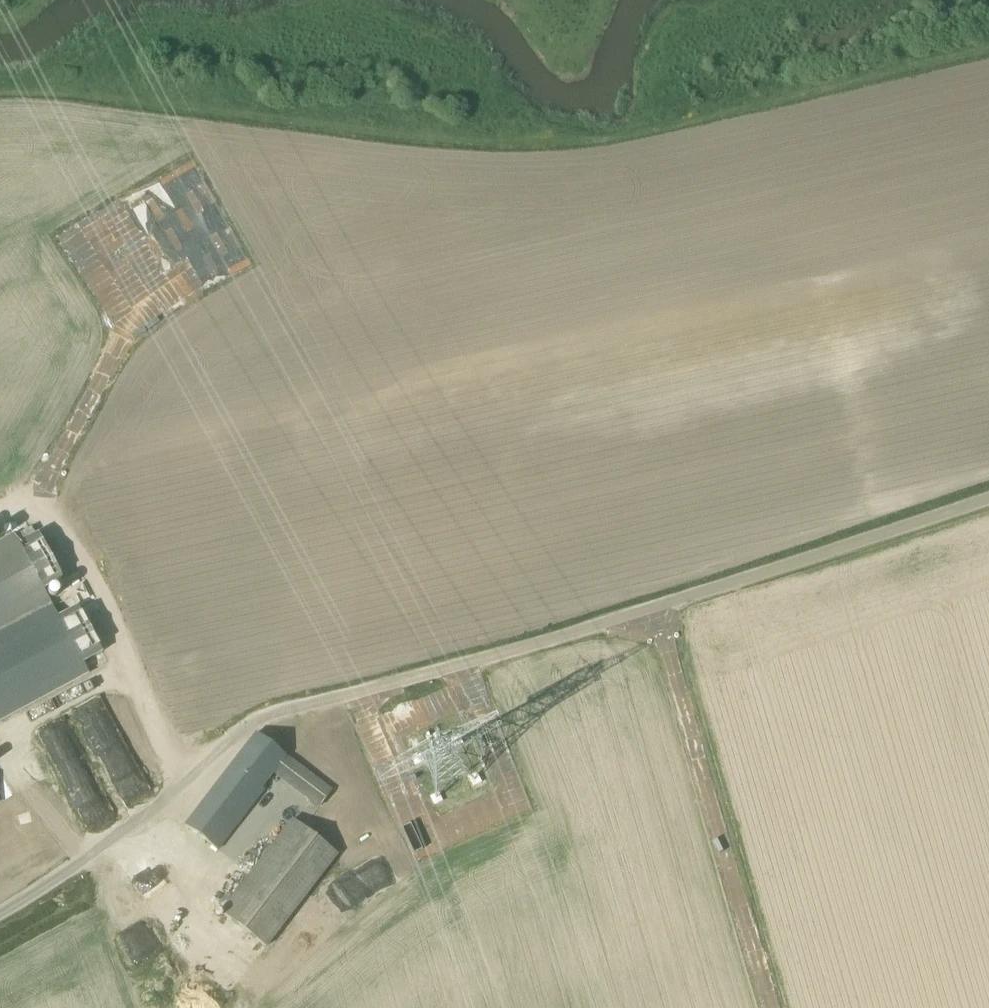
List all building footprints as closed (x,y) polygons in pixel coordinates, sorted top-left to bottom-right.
[(0,542),(0,720),(88,673),(82,662),(102,652),(78,607),(58,618),(52,607),(53,607),(43,589),(63,578),(38,534),(19,544),(14,534),(0,542)] [(57,765),(59,769),(85,758),(68,722),(0,753),(0,790),(0,791),(57,765)] [(284,756),(256,734),(185,825),(218,851),(263,790),(261,788),(274,770),(284,756)] [(312,777),(301,791),(320,805),(330,791),(312,777)] [(267,948),(338,855),(293,820),(221,912),(267,948)] [(376,892),(364,872),(327,895),(339,915),(376,892)] [(204,971),(177,983),(189,1007),(221,1007),(204,971)]
